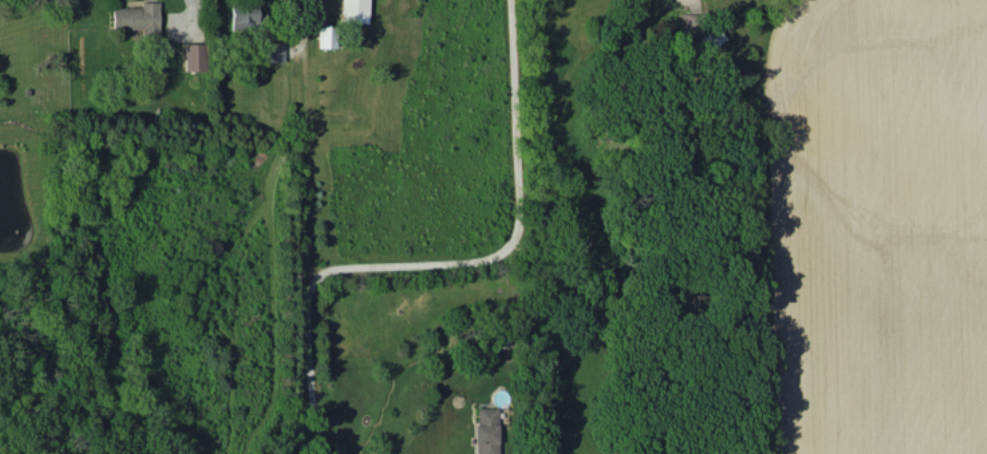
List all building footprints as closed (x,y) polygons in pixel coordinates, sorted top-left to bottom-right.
[(367,0),(340,0),(339,21),(366,21),(367,0)] [(159,29),(158,1),(141,1),(141,6),(112,7),(113,30),(159,29)] [(256,2),(230,2),(231,23),(256,23),(256,2)] [(334,46),(334,25),(315,25),(316,47),(334,46)] [(698,40),(709,52),(725,37),(714,25),(698,40)] [(283,41),(264,41),(264,61),(283,61),(283,41)] [(184,70),(205,70),(204,42),(183,43),(184,70)] [(497,407),(474,407),(475,453),(497,453),(497,407)]
